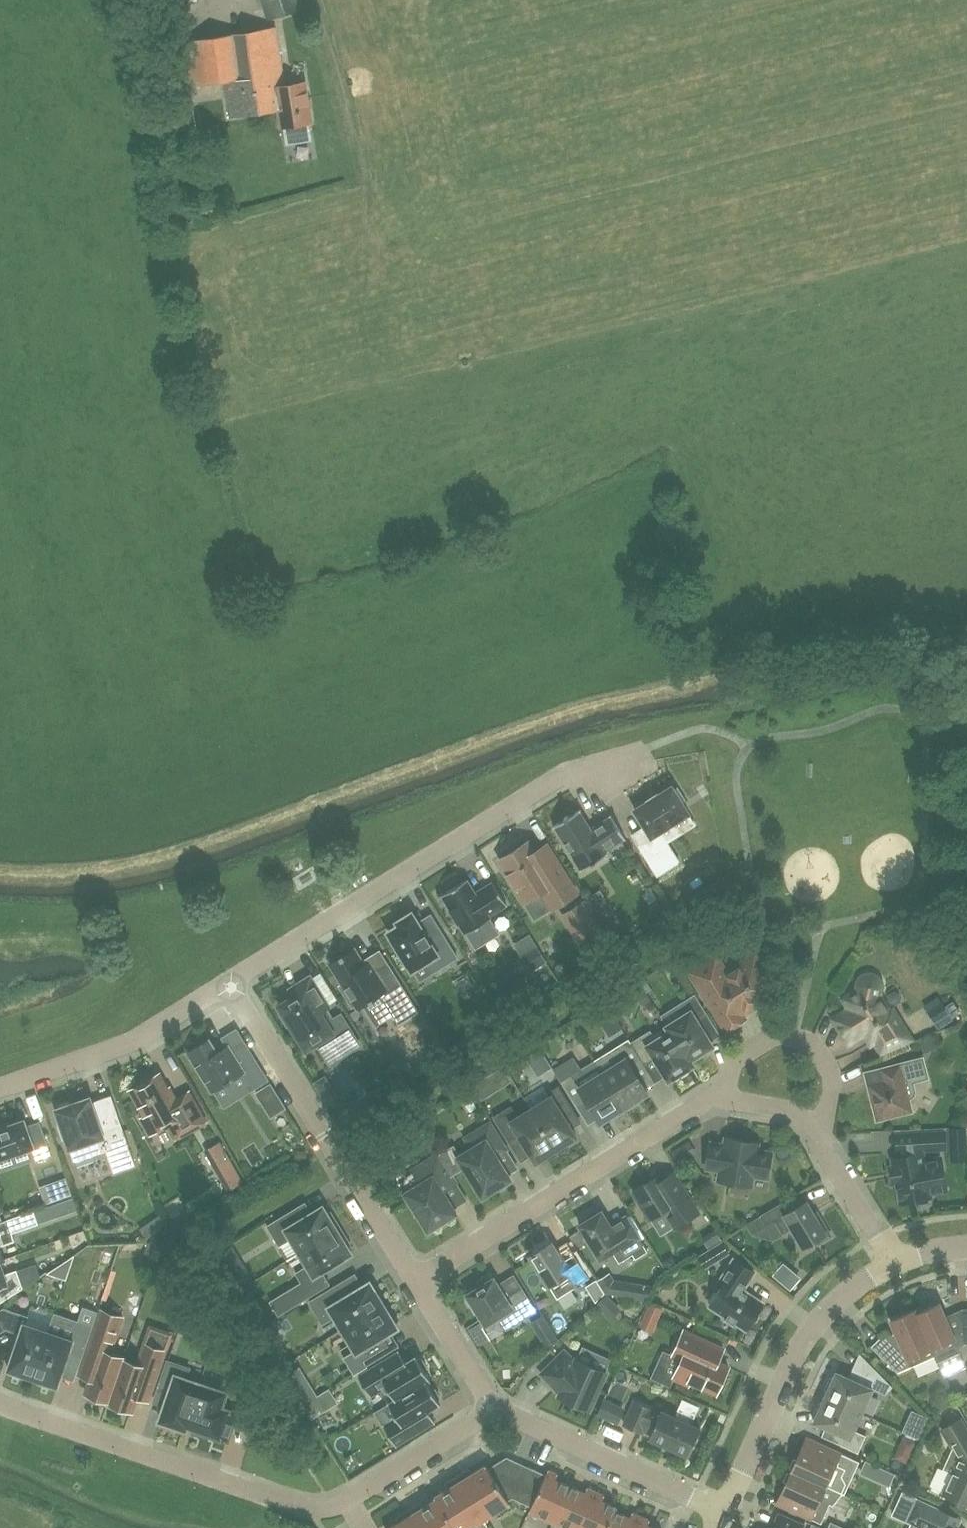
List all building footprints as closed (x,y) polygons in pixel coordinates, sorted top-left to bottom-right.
[(268,20),(305,8),(303,0),(262,0),(268,20)] [(309,123),(311,122),(305,83),(284,86),(275,28),(186,42),(193,86),(225,80),(231,117),(278,109),(281,127),(284,127),(286,145),(312,141),(309,123)] [(649,801),(635,810),(656,844),(644,851),(642,848),(641,848),(658,876),(680,862),(661,831),(689,814),(683,804),(687,801),(678,787),(674,789),(672,786),(658,795),(657,794),(648,800),(649,801)] [(611,815),(609,815),(610,817),(591,829),(580,811),(582,810),(581,809),(553,826),(554,828),(555,827),(581,868),(580,869),(580,871),(608,853),(607,852),(606,853),(605,851),(624,839),(625,840),(626,839),(611,815)] [(577,893),(559,863),(547,844),(534,852),(528,842),(500,859),(505,868),(503,870),(524,903),(542,892),(553,909),(577,893)] [(467,880),(442,895),(466,933),(474,946),(498,930),(491,918),(489,916),(507,905),(493,883),(481,890),(481,892),(476,895),(467,880)] [(600,929),(583,902),(562,915),(579,942),(600,929)] [(606,931),(619,922),(611,908),(597,917),(606,931)] [(400,926),(389,932),(401,952),(398,954),(406,967),(409,965),(412,970),(426,961),(433,973),(458,958),(441,931),(429,939),(426,934),(425,935),(412,914),(398,922),(400,926)] [(531,972),(547,962),(538,947),(522,957),(531,972)] [(393,1016),(399,1025),(419,1012),(387,961),(374,970),(369,963),(365,966),(362,961),(355,950),(345,956),(343,954),(340,956),(341,958),(331,965),(343,984),(340,986),(353,1007),(356,1005),(358,1008),(363,1005),(376,1026),(393,1016)] [(737,966),(726,973),(716,957),(691,972),(727,1030),(744,1019),(739,1010),(745,1006),(748,1011),(769,997),(760,983),(769,977),(756,955),(738,966),(737,966)] [(898,1025),(885,1005),(880,996),(881,994),(882,992),(882,990),(882,987),(882,985),(881,982),(880,980),(878,978),(876,977),(874,975),(872,975),(869,975),(866,975),(864,976),(862,977),(860,978),(858,981),(857,984),(856,986),(856,989),(857,991),(844,999),(850,1009),(834,1019),(849,1043),(866,1032),(871,1033),(882,1051),(911,1039),(901,1023),(898,1025)] [(294,996),(279,1005),(283,1011),(279,1013),(287,1027),(291,1025),(306,1050),(318,1043),(322,1050),(350,1033),(359,1046),(360,1046),(341,1015),(333,1020),(326,1009),(329,1007),(310,977),(290,989),(294,996)] [(699,1024),(710,1017),(696,995),(684,1002),(687,1008),(681,1011),(684,1016),(668,1026),(692,1065),(693,1065),(690,1060),(699,1054),(701,1057),(712,1050),(710,1047),(712,1046),(699,1024)] [(692,1065),(668,1026),(668,1027),(655,1035),(650,1030),(631,1042),(645,1065),(656,1058),(669,1080),(671,1078),(673,1081),(685,1074),(683,1071),(692,1065)] [(645,1065),(631,1042),(629,1039),(595,1060),(627,1111),(639,1103),(636,1100),(648,1093),(635,1072),(645,1065)] [(209,1040),(188,1053),(212,1091),(243,1072),(253,1089),(268,1080),(246,1044),(232,1052),(228,1046),(217,1053),(209,1040)] [(536,1075),(551,1066),(541,1050),(526,1059),(536,1075)] [(844,1057),(850,1068),(862,1062),(856,1051),(844,1057)] [(885,1081),(869,1085),(878,1120),(912,1111),(908,1098),(912,1097),(914,1095),(915,1091),(912,1082),(927,1078),(923,1059),(882,1069),(885,1081)] [(627,1111),(595,1060),(561,1081),(577,1107),(588,1101),(601,1122),(613,1115),(615,1118),(627,1111)] [(140,1084),(130,1090),(145,1116),(141,1118),(150,1135),(169,1125),(177,1139),(207,1122),(189,1091),(174,1100),(159,1073),(155,1076),(149,1074),(141,1079),(140,1084)] [(486,1076),(470,1086),(479,1100),(495,1091),(486,1076)] [(280,1099),(271,1084),(256,1093),(265,1108),(280,1099)] [(551,1097),(531,1109),(559,1154),(569,1148),(567,1143),(577,1137),(571,1128),(564,1116),(574,1109),(559,1086),(548,1093),(551,1097)] [(59,1108),(57,1109),(61,1123),(57,1124),(63,1140),(67,1139),(70,1148),(87,1142),(92,1156),(107,1151),(114,1172),(135,1165),(121,1123),(101,1130),(90,1098),(72,1104),(71,1100),(58,1105),(59,1108)] [(549,1160),(559,1154),(531,1109),(519,1117),(512,1105),(494,1117),(508,1140),(518,1134),(531,1154),(536,1162),(546,1156),(549,1160)] [(0,1129),(0,1159),(32,1148),(37,1161),(52,1156),(42,1127),(28,1132),(24,1121),(0,1129)] [(461,1157),(460,1158),(467,1168),(483,1195),(494,1189),(496,1192),(509,1184),(506,1181),(509,1179),(505,1173),(495,1157),(507,1150),(490,1123),(465,1138),(473,1150),(461,1157)] [(946,1149),(945,1132),(898,1134),(899,1157),(893,1158),(894,1167),(890,1167),(893,1183),(897,1182),(901,1203),(931,1197),(931,1193),(947,1190),(941,1158),(924,1161),(922,1150),(946,1149)] [(759,1144),(726,1138),(725,1145),(711,1143),(707,1168),(721,1170),(719,1180),(752,1185),(753,1176),(767,1178),(771,1153),(758,1151),(759,1144)] [(204,1150),(216,1171),(229,1192),(245,1183),(244,1183),(232,1162),(220,1141),(204,1150)] [(455,1213),(453,1210),(444,1197),(446,1196),(447,1191),(446,1190),(457,1183),(439,1153),(412,1170),(414,1173),(407,1178),(405,1185),(409,1193),(407,1194),(413,1203),(409,1205),(417,1217),(420,1215),(429,1229),(455,1213)] [(659,1176),(633,1192),(650,1219),(664,1210),(675,1228),(699,1213),(675,1173),(662,1181),(659,1176)] [(68,1179),(46,1184),(50,1200),(71,1195),(68,1179)] [(787,1213),(781,1203),(760,1216),(766,1226),(775,1221),(783,1234),(793,1228),(805,1247),(815,1241),(817,1245),(831,1236),(821,1219),(817,1221),(806,1202),(803,1204),(787,1213)] [(293,1211),(292,1210),(267,1226),(280,1247),(292,1239),(300,1252),(341,1228),(331,1211),(328,1214),(323,1206),(295,1223),(289,1214),(293,1211)] [(626,1216),(611,1225),(602,1211),(600,1212),(597,1209),(586,1216),(588,1220),(580,1225),(601,1259),(613,1252),(620,1263),(633,1255),(636,1259),(648,1252),(626,1216)] [(15,1241),(12,1233),(39,1224),(34,1211),(0,1223),(0,1231),(1,1234),(0,1235),(0,1246),(15,1241)] [(300,1252),(308,1266),(296,1273),(302,1283),(352,1253),(347,1246),(351,1244),(341,1228),(300,1252)] [(722,1241),(698,1257),(706,1270),(730,1254),(722,1241)] [(551,1242),(530,1255),(557,1299),(558,1298),(572,1290),(590,1278),(578,1258),(568,1243),(556,1250),(556,1249),(551,1242)] [(253,1278),(233,1245),(214,1256),(234,1289),(253,1278)] [(75,1254),(47,1272),(66,1279),(75,1254)] [(724,1286),(711,1306),(725,1315),(724,1318),(735,1325),(737,1323),(746,1329),(750,1324),(751,1324),(753,1323),(754,1323),(756,1321),(757,1320),(757,1319),(758,1318),(758,1316),(759,1315),(759,1314),(759,1313),(759,1312),(758,1311),(763,1303),(748,1293),(747,1294),(743,1291),(754,1273),(734,1260),(719,1282),(724,1286)] [(23,1288),(17,1270),(5,1274),(0,1261),(0,1303),(23,1288)] [(800,1277),(784,1264),(774,1276),(790,1289),(800,1277)] [(621,1280),(615,1279),(611,1272),(598,1279),(606,1292),(619,1294),(621,1280)] [(507,1300),(497,1285),(493,1278),(468,1294),(470,1298),(467,1300),(475,1314),(479,1312),(487,1324),(499,1317),(506,1329),(536,1311),(523,1290),(507,1300)] [(346,1296),(339,1284),(310,1302),(323,1323),(335,1316),(343,1329),(384,1304),(379,1297),(383,1295),(376,1283),(373,1285),(370,1281),(346,1296)] [(306,1299),(298,1285),(270,1302),(279,1315),(306,1299)] [(343,1329),(352,1344),(341,1350),(355,1373),(381,1357),(373,1343),(398,1328),(396,1324),(399,1322),(392,1310),(389,1312),(384,1304),(343,1329)] [(937,1362),(960,1352),(958,1347),(965,1343),(966,1343),(966,1312),(963,1312),(964,1328),(952,1333),(939,1304),(916,1313),(915,1310),(914,1310),(937,1362)] [(4,1309),(0,1311),(0,1333),(9,1327),(21,1331),(8,1370),(12,1371),(11,1374),(24,1379),(25,1375),(33,1378),(55,1313),(48,1332),(25,1324),(28,1317),(4,1309)] [(80,1375),(91,1378),(86,1393),(88,1394),(87,1397),(100,1402),(101,1399),(108,1401),(123,1357),(111,1353),(122,1317),(101,1310),(80,1375)] [(937,1362),(914,1310),(891,1320),(896,1333),(889,1336),(886,1332),(871,1346),(897,1372),(934,1356),(937,1362)] [(654,1311),(645,1335),(654,1338),(663,1314),(654,1311)] [(56,1313),(55,1313),(33,1378),(41,1381),(40,1384),(53,1388),(54,1385),(58,1386),(68,1358),(81,1362),(93,1326),(92,1326),(90,1331),(77,1327),(72,1340),(49,1332),(56,1313)] [(546,1348),(559,1341),(547,1322),(534,1330),(546,1348)] [(684,1331),(673,1356),(682,1360),(674,1378),(689,1385),(691,1381),(717,1393),(729,1367),(718,1362),(724,1349),(684,1331)] [(123,1357),(108,1401),(108,1403),(117,1406),(116,1409),(129,1413),(130,1410),(132,1411),(137,1396),(149,1400),(171,1336),(169,1335),(164,1351),(144,1344),(137,1364),(124,1360),(125,1358),(123,1357)] [(399,1351),(387,1359),(358,1376),(370,1396),(381,1390),(389,1404),(430,1379),(426,1371),(427,1368),(422,1359),(418,1358),(416,1356),(406,1362),(399,1351)] [(565,1351),(542,1373),(561,1393),(560,1396),(571,1401),(572,1406),(582,1411),(586,1408),(589,1409),(606,1372),(577,1359),(576,1362),(565,1351)] [(189,1368),(168,1361),(159,1386),(171,1389),(160,1421),(162,1422),(161,1425),(174,1430),(176,1426),(185,1429),(187,1423),(201,1384),(185,1379),(189,1368)] [(825,1397),(861,1413),(872,1388),(885,1394),(893,1387),(875,1369),(867,1377),(864,1384),(836,1372),(834,1376),(830,1378),(825,1388),(827,1393),(825,1397)] [(389,1404),(398,1418),(384,1426),(396,1445),(435,1422),(428,1411),(440,1403),(439,1401),(440,1397),(436,1389),(431,1388),(427,1382),(431,1380),(430,1379),(389,1404)] [(226,1393),(201,1384),(187,1423),(211,1431),(210,1434),(227,1440),(236,1413),(221,1408),(226,1393)] [(854,1430),(861,1413),(825,1397),(823,1401),(819,1402),(814,1413),(816,1417),(814,1421),(841,1434),(837,1443),(858,1452),(866,1436),(854,1430)] [(692,1425),(674,1417),(662,1412),(661,1413),(653,1410),(653,1409),(636,1401),(625,1426),(642,1433),(644,1429),(652,1433),(650,1437),(689,1455),(701,1429),(692,1425)] [(250,1405),(242,1429),(253,1433),(261,1409),(250,1405)] [(959,1418),(941,1429),(952,1448),(942,1469),(952,1473),(943,1494),(960,1501),(958,1505),(966,1509),(966,1432),(959,1418)] [(801,1449),(792,1471),(841,1493),(841,1494),(846,1484),(842,1477),(851,1458),(841,1453),(830,1448),(806,1438),(801,1449)] [(539,1471),(529,1466),(524,1468),(517,1484),(512,1482),(519,1466),(517,1461),(507,1457),(489,1468),(509,1501),(513,1498),(532,1507),(530,1512),(544,1519),(548,1516),(555,1519),(553,1523),(554,1523),(570,1486),(554,1479),(557,1473),(549,1469),(545,1478),(541,1476),(539,1471)] [(509,1501),(489,1468),(486,1464),(472,1473),(470,1468),(457,1475),(485,1519),(494,1513),(498,1518),(514,1508),(509,1501)] [(832,1505),(841,1494),(841,1493),(792,1471),(777,1503),(821,1523),(830,1504),(832,1505)] [(931,1489),(942,1494),(949,1476),(939,1471),(931,1489)] [(485,1519),(457,1475),(445,1483),(448,1487),(434,1496),(436,1498),(455,1527),(477,1527),(475,1525),(485,1519)] [(596,1491),(588,1487),(585,1493),(570,1486),(554,1523),(554,1524),(556,1519),(563,1522),(564,1527),(580,1527),(596,1491)] [(616,1511),(618,1508),(603,1501),(605,1495),(596,1491),(580,1527),(609,1527),(616,1511)] [(917,1500),(906,1495),(902,1503),(898,1501),(892,1514),(923,1527),(956,1527),(961,1519),(917,1499),(917,1500)] [(436,1498),(423,1506),(420,1502),(408,1509),(420,1527),(455,1527),(436,1498)] [(408,1509),(396,1516),(399,1521),(388,1527),(420,1527),(408,1509)] [(642,1516),(633,1512),(630,1518),(616,1511),(609,1527),(636,1527),(642,1516)] [(804,1524),(779,1513),(772,1527),(802,1527),(804,1524)] [(636,1527),(653,1527),(648,1526),(650,1520),(642,1516),(636,1527)]
